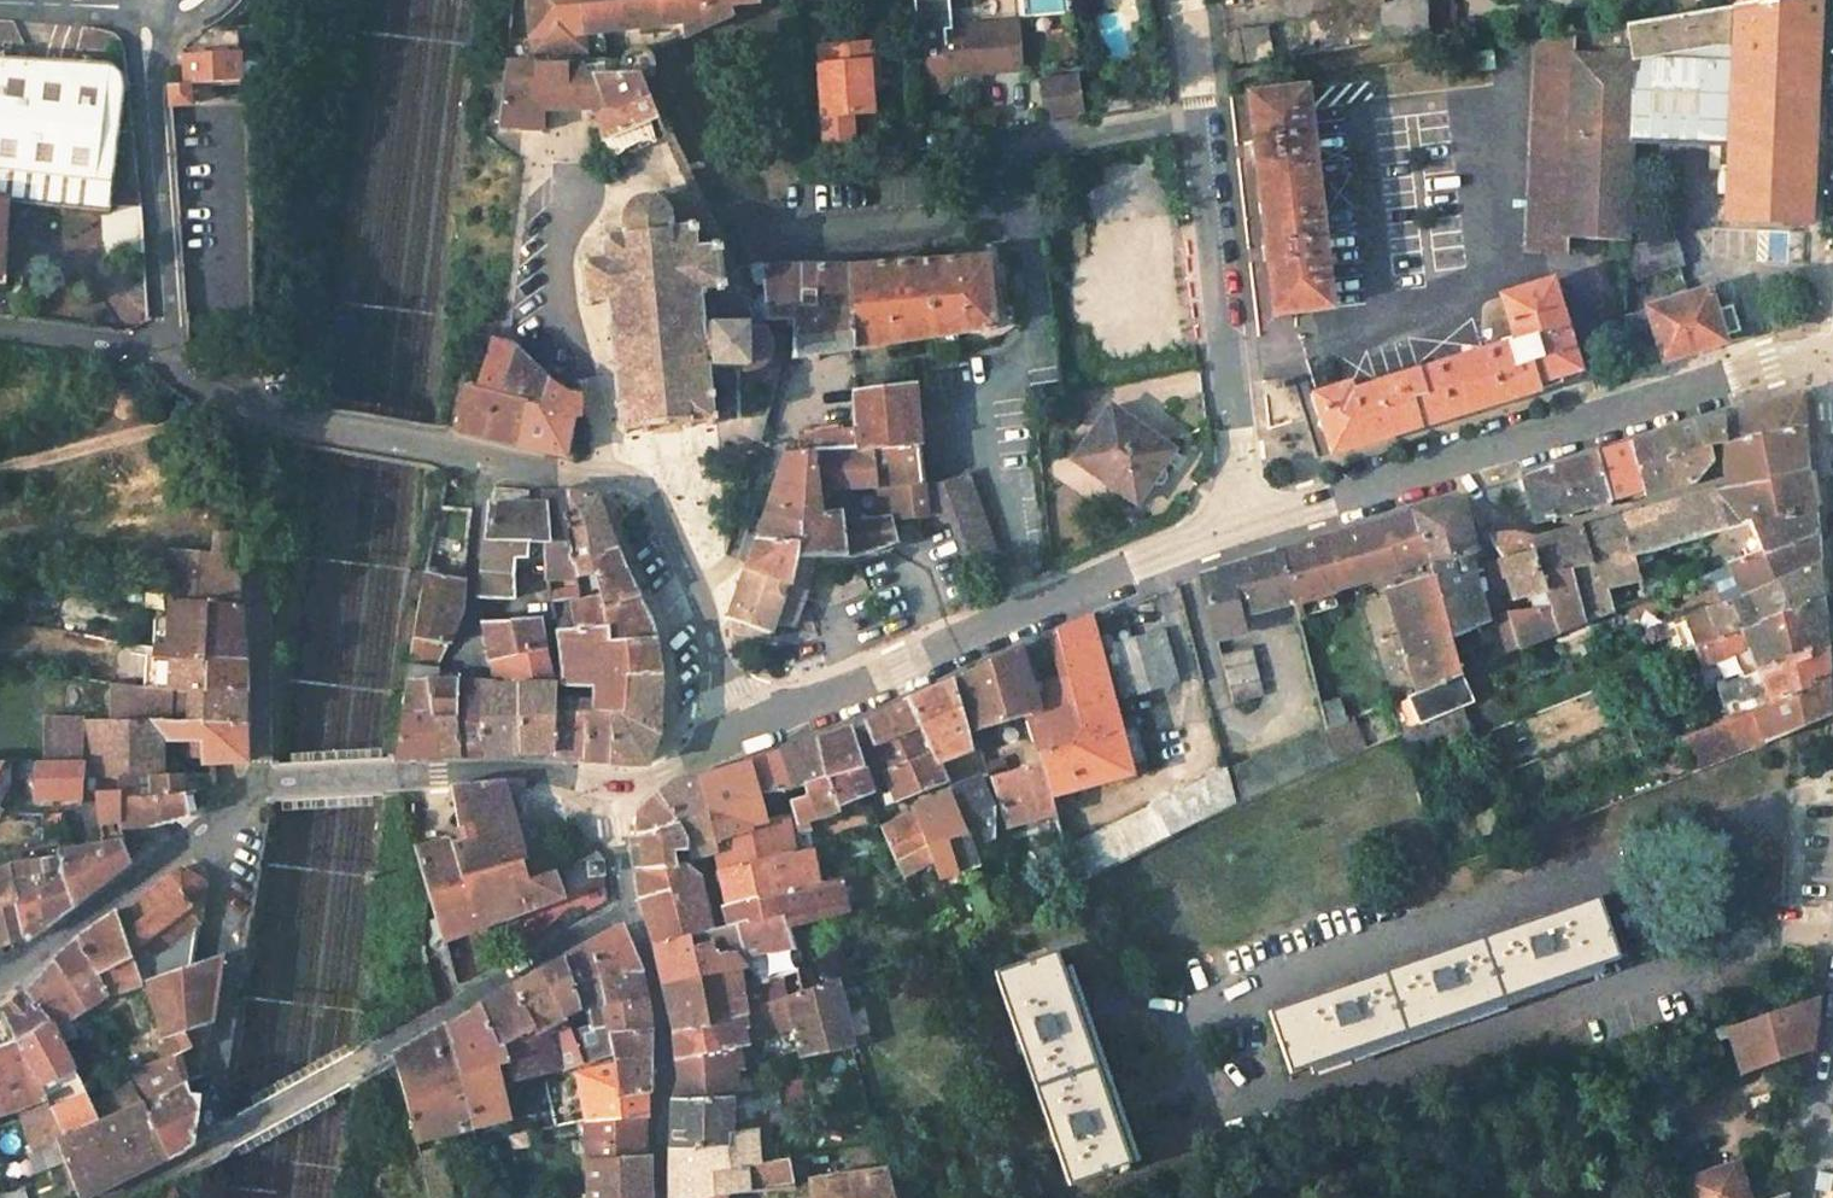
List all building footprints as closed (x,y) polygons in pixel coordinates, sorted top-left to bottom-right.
[(529,33),(529,48),(516,48),(505,48),(503,65),(561,57),(594,55),(595,60),(610,58),(608,54),(608,50),(609,46),(610,42),(612,37),(616,34),(621,31),(626,30),(632,31),(637,33),(642,36),(645,40),(647,45),(727,21),(726,13),(755,9),(754,0),(529,0),(529,33)] [(1021,66),(1016,18),(940,26),(937,0),(909,0),(914,38),(921,98),(941,96),(948,84),(947,75),(1021,66)] [(1378,45),(1421,38),(1421,0),(1379,0),(1378,45)] [(1697,142),(1697,150),(1725,150),(1724,220),(1730,220),(1740,221),(1808,224),(1819,0),(1780,0),(1746,6),(1729,9),(1722,10),(1632,25),(1631,58),(1627,138),(1627,149),(1638,149),(1639,142),(1697,142)] [(1570,35),(1566,138),(1627,138),(1631,58),(1623,26),(1599,30),(1570,35)] [(823,105),(826,129),(855,126),(853,103),(873,101),(871,75),(880,74),(878,49),(876,27),(820,31),(822,55),(819,55),(823,105)] [(561,57),(503,65),(499,102),(497,133),(527,133),(537,132),(536,112),(576,110),(589,109),(589,115),(615,107),(651,96),(637,68),(640,66),(643,64),(645,61),(646,58),(647,55),(648,52),(647,48),(647,45),(645,40),(642,36),(637,33),(632,31),(626,30),(621,31),(616,34),(612,37),(610,42),(609,46),(608,50),(608,54),(610,58),(595,60),(594,55),(561,57)] [(184,58),(184,86),(188,86),(237,82),(237,54),(248,53),(248,31),(215,34),(217,56),(184,58)] [(517,32),(516,48),(529,48),(529,33),(517,32)] [(1236,37),(1241,68),(1271,63),(1267,32),(1236,37)] [(1535,41),(1524,251),(1566,252),(1566,240),(1561,240),(1566,138),(1570,35),(1535,41)] [(0,57),(0,199),(99,209),(111,211),(123,99),(118,77),(97,65),(0,57)] [(1040,112),(1078,107),(1073,70),(1036,75),(1040,112)] [(167,99),(168,107),(189,106),(189,98),(188,86),(184,86),(166,88),(167,99)] [(1265,256),(1272,313),(1323,308),(1302,92),(1247,99),(1251,132),(1265,256)] [(606,153),(608,157),(672,137),(651,96),(615,107),(619,135),(603,139),(605,146),(606,153)] [(589,115),(593,141),(603,139),(619,135),(615,107),(589,115)] [(1566,138),(1561,240),(1566,240),(1623,241),(1627,149),(1627,138),(1566,138)] [(1697,142),(1639,142),(1638,149),(1697,150),(1697,142)] [(701,292),(709,365),(737,365),(750,365),(751,324),(761,324),(758,317),(735,269),(711,219),(697,191),(665,203),(670,209),(672,217),(673,227),(695,225),(697,246),(718,245),(723,290),(701,292)] [(670,209),(665,203),(658,197),(651,194),(641,195),(633,197),(628,201),(623,209),(621,214),(621,221),(621,232),(599,235),(602,258),(579,260),(582,304),(607,302),(612,355),(618,431),(640,429),(657,428),(667,427),(692,425),(713,423),(709,365),(701,292),(723,290),(718,245),(697,246),(695,225),(673,227),(672,217),(670,209)] [(111,211),(99,209),(100,265),(138,266),(145,265),(142,215),(111,211)] [(1626,250),(1634,282),(1676,269),(1682,267),(1674,237),(1626,250)] [(1074,273),(1078,321),(1097,319),(1101,363),(1167,356),(1165,335),(1171,335),(1168,308),(1162,308),(1157,254),(1089,262),(1090,271),(1074,273)] [(735,269),(758,317),(767,317),(769,321),(789,319),(793,358),(910,340),(993,328),(987,256),(876,261),(760,264),(735,269)] [(1073,263),(1074,273),(1090,271),(1089,262),(1073,263)] [(1317,414),(1329,454),(1539,391),(1536,383),(1576,371),(1550,283),(1502,298),(1514,343),(1387,381),(1383,371),(1308,395),(1314,414),(1317,414)] [(1646,310),(1624,316),(1621,371),(1661,360),(1661,362),(1722,345),(1720,336),(1737,331),(1730,306),(1713,311),(1707,289),(1645,308),(1646,310)] [(751,324),(750,365),(750,372),(762,371),(770,364),(775,354),(776,343),(767,327),(761,324),(751,324)] [(490,344),(477,373),(500,380),(512,353),(501,348),(490,344)] [(500,380),(494,394),(523,403),(531,405),(537,407),(546,385),(532,371),(516,354),(512,353),(500,380)] [(1600,371),(1605,389),(1620,385),(1614,367),(1600,371)] [(477,373),(471,386),(494,394),(500,380),(477,373)] [(796,436),(784,455),(888,446),(893,485),(923,482),(915,384),(853,392),(853,429),(796,436)] [(462,385),(453,432),(513,445),(523,403),(494,394),(471,386),(462,385)] [(531,405),(521,447),(561,456),(569,418),(577,420),(577,397),(546,385),(537,407),(531,405)] [(1726,446),(1727,454),(1804,432),(1801,399),(1725,422),(1726,446)] [(523,403),(513,445),(521,447),(531,405),(523,403)] [(1108,406),(1070,459),(1137,504),(1171,449),(1108,406)] [(1696,430),(1702,454),(1712,451),(1726,446),(1725,422),(1696,430)] [(1696,430),(1675,437),(1681,460),(1702,454),(1696,430)] [(1730,485),(1731,491),(1808,471),(1807,464),(1804,432),(1727,454),(1730,485)] [(1675,437),(1629,450),(1634,472),(1681,460),(1675,437)] [(775,480),(765,506),(800,505),(799,501),(833,501),(830,491),(866,487),(886,485),(893,485),(888,446),(784,455),(775,480)] [(1593,460),(1606,502),(1639,493),(1634,472),(1629,450),(1593,460)] [(1639,493),(1640,497),(1683,486),(1714,463),(1712,451),(1702,454),(1681,460),(1634,472),(1639,493)] [(1522,481),(1536,523),(1593,507),(1594,510),(1608,506),(1606,502),(1593,460),(1522,481)] [(1716,494),(1732,537),(1811,510),(1808,471),(1731,491),(1716,494)] [(951,523),(970,576),(999,566),(968,476),(939,488),(951,523)] [(895,500),(898,518),(926,515),(924,486),(923,482),(893,485),(895,500)] [(886,485),(888,501),(895,500),(893,485),(886,485)] [(926,515),(928,531),(951,523),(939,488),(924,486),(926,515)] [(1618,520),(1641,597),(1659,590),(1650,563),(1732,537),(1716,494),(1618,520)] [(544,544),(548,577),(575,576),(572,552),(564,496),(551,495),(538,495),(539,506),(544,544)] [(564,496),(572,552),(589,551),(613,547),(593,497),(564,496)] [(888,501),(889,519),(898,518),(895,500),(888,501)] [(1440,530),(1470,633),(1485,625),(1484,622),(1469,569),(1466,558),(1473,556),(1458,500),(1433,507),(1440,530)] [(759,523),(752,541),(799,558),(815,558),(846,559),(854,559),(894,544),(889,519),(837,525),(834,512),(800,512),(800,505),(765,506),(759,523)] [(488,507),(479,595),(480,597),(510,597),(510,559),(523,559),(524,544),(544,544),(539,506),(492,507),(488,507)] [(1409,513),(1417,538),(1440,530),(1433,507),(1409,513)] [(1742,561),(1813,538),(1811,510),(1732,537),(1741,561),(1742,561)] [(1278,552),(1294,602),(1412,566),(1414,574),(1405,577),(1407,584),(1430,577),(1417,538),(1409,513),(1278,552)] [(1597,573),(1611,609),(1641,597),(1618,520),(1598,525),(1581,530),(1597,573)] [(1430,577),(1451,644),(1470,633),(1440,530),(1417,538),(1430,577)] [(1533,553),(1544,591),(1573,581),(1597,573),(1581,530),(1534,542),(1511,534),(1500,535),(1488,537),(1501,560),(1533,553)] [(209,557),(169,554),(167,595),(166,600),(171,600),(239,608),(244,534),(211,533),(209,557)] [(1725,566),(1736,595),(1816,566),(1813,538),(1742,561),(1741,561),(1725,566)] [(729,605),(724,618),(773,634),(776,627),(793,627),(807,591),(815,558),(799,558),(752,541),(729,605)] [(613,547),(589,551),(596,577),(597,585),(598,589),(627,580),(622,567),(613,547)] [(575,576),(575,580),(590,578),(596,577),(589,551),(572,552),(575,576)] [(1200,579),(1219,645),(1246,637),(1241,621),(1294,602),(1278,552),(1200,579)] [(1504,573),(1510,600),(1544,591),(1533,553),(1501,560),(1504,573)] [(1683,636),(1686,651),(1693,648),(1730,632),(1743,626),(1818,599),(1816,566),(1736,595),(1717,602),(1703,608),(1712,626),(1683,636)] [(1706,574),(1717,602),(1736,595),(1725,566),(1706,574)] [(415,612),(407,666),(438,666),(449,637),(457,617),(461,582),(424,577),(415,612)] [(1407,698),(1419,730),(1463,706),(1460,672),(1451,644),(1430,577),(1407,584),(1382,590),(1416,692),(1407,698)] [(575,580),(576,586),(591,585),(590,578),(575,580)] [(598,589),(600,606),(634,595),(627,580),(598,589)] [(1573,581),(1544,591),(1548,606),(1531,609),(1505,613),(1518,648),(1587,619),(1573,581)] [(571,608),(574,631),(610,635),(609,630),(645,618),(640,606),(634,595),(600,606),(571,608)] [(1748,648),(1754,674),(1822,647),(1818,599),(1743,626),(1730,632),(1693,648),(1700,665),(1748,648)] [(239,608),(171,600),(167,646),(241,665),(239,608)] [(550,673),(556,687),(558,687),(564,687),(566,690),(594,688),(594,701),(608,699),(610,678),(656,674),(655,666),(650,636),(609,648),(610,635),(574,631),(571,608),(552,610),(553,620),(561,642),(564,672),(550,673)] [(1485,625),(1497,658),(1518,648),(1505,613),(1484,622),(1485,625)] [(1024,715),(1037,760),(1052,815),(1056,826),(1064,823),(1058,798),(1132,779),(1085,617),(1046,636),(1057,676),(1036,686),(1030,690),(1035,712),(1024,715)] [(645,618),(609,630),(610,635),(609,648),(650,636),(649,632),(645,618)] [(489,657),(494,685),(519,686),(556,687),(550,673),(538,643),(535,620),(482,621),(489,657)] [(1657,627),(1662,642),(1679,636),(1673,620),(1657,627)] [(1108,651),(1120,697),(1178,682),(1165,636),(1108,651)] [(167,646),(153,644),(153,648),(145,685),(242,696),(241,665),(167,646)] [(957,681),(972,733),(1024,715),(1035,712),(1030,690),(1036,686),(1026,646),(957,681)] [(1715,689),(1723,720),(1752,709),(1824,680),(1822,647),(1754,674),(1715,689)] [(1258,652),(1223,663),(1228,678),(1262,668),(1258,652)] [(1262,668),(1228,678),(1233,692),(1267,682),(1262,668)] [(406,674),(400,715),(433,714),(433,720),(457,720),(457,683),(456,675),(448,674),(441,674),(406,674)] [(569,703),(570,714),(615,714),(623,715),(656,731),(656,704),(656,674),(610,678),(608,699),(594,701),(569,703)] [(1750,744),(1751,749),(1790,734),(1828,719),(1824,680),(1752,709),(1760,734),(1748,737),(1750,744)] [(38,788),(100,787),(99,819),(120,819),(121,824),(148,827),(181,818),(179,792),(178,778),(165,777),(163,741),(188,744),(189,760),(198,761),(201,766),(245,765),(242,696),(145,685),(106,682),(106,717),(47,719),(47,759),(39,759),(38,788)] [(1238,710),(1272,700),(1267,682),(1233,692),(1238,710)] [(457,720),(457,756),(476,756),(477,723),(479,684),(467,683),(457,683),(457,720)] [(479,684),(477,723),(509,723),(518,723),(519,686),(494,685),(485,684),(479,684)] [(904,704),(936,762),(969,751),(966,735),(950,684),(904,704)] [(518,723),(518,755),(551,755),(554,714),(570,714),(569,703),(555,705),(558,687),(556,687),(519,686),(518,723)] [(1322,705),(1329,728),(1345,721),(1339,700),(1322,705)] [(863,722),(880,768),(936,762),(904,704),(863,722)] [(1688,766),(1689,770),(1750,744),(1748,737),(1760,734),(1752,709),(1723,720),(1679,737),(1688,766)] [(400,715),(394,757),(436,754),(433,720),(433,714),(400,715)] [(554,714),(551,755),(607,757),(609,732),(615,714),(570,714),(554,714)] [(607,757),(606,763),(644,764),(650,746),(656,731),(623,715),(615,714),(609,732),(607,757)] [(1329,728),(1339,759),(1361,750),(1351,719),(1345,721),(1329,728)] [(436,754),(437,758),(457,756),(457,720),(433,720),(436,754)] [(477,723),(476,756),(508,755),(509,723),(477,723)] [(509,723),(508,755),(518,755),(518,723),(509,723)] [(1226,768),(1237,803),(1339,759),(1329,728),(1226,768)] [(825,772),(833,803),(864,793),(848,729),(816,741),(825,772)] [(1638,775),(1643,784),(1688,766),(1679,737),(1641,753),(1647,771),(1638,775)] [(778,755),(784,786),(801,782),(825,772),(816,741),(778,755)] [(747,764),(755,795),(784,786),(778,755),(747,764)] [(989,778),(1004,831),(1052,815),(1037,760),(989,778)] [(888,790),(892,802),(944,782),(936,762),(880,768),(888,790)] [(691,779),(710,844),(742,834),(742,826),(762,822),(755,795),(747,764),(691,779)] [(1060,848),(1073,885),(1201,819),(1212,814),(1237,803),(1226,768),(1146,805),(1148,810),(1060,848)] [(785,797),(793,827),(802,824),(799,814),(833,803),(825,772),(801,782),(804,791),(785,797)] [(657,793),(668,855),(683,853),(685,859),(713,853),(710,844),(691,779),(690,775),(671,781),(657,793)] [(950,842),(961,876),(979,869),(974,852),(991,845),(992,835),(994,813),(977,778),(964,783),(957,785),(949,793),(967,836),(950,842)] [(448,842),(457,869),(467,866),(470,876),(522,862),(505,795),(503,787),(502,782),(451,786),(452,796),(455,824),(448,825),(448,842)] [(636,812),(641,865),(669,866),(668,855),(657,793),(636,812)] [(936,859),(949,892),(960,887),(957,878),(961,876),(950,842),(967,836),(949,793),(915,806),(936,859)] [(713,853),(718,872),(808,846),(802,824),(793,827),(785,797),(780,799),(784,815),(762,822),(742,826),(742,834),(710,844),(713,853)] [(894,858),(901,873),(936,859),(915,806),(911,808),(912,814),(897,820),(880,826),(894,858)] [(114,841),(56,857),(57,860),(73,908),(126,861),(120,840),(114,841)] [(440,843),(412,849),(429,897),(463,887),(457,869),(448,842),(440,843)] [(713,885),(719,908),(822,876),(813,845),(808,846),(718,872),(719,883),(713,885)] [(595,857),(585,860),(587,878),(601,877),(598,857),(595,857)] [(57,860),(9,866),(29,943),(73,908),(57,860)] [(467,866),(457,869),(463,887),(524,868),(522,862),(470,876),(467,866)] [(641,915),(649,944),(687,936),(688,944),(707,940),(710,952),(729,952),(743,966),(759,984),(797,971),(787,928),(782,917),(719,927),(708,930),(695,879),(678,867),(669,866),(641,865),(634,876),(641,915)] [(0,870),(0,953),(29,943),(9,866),(0,870)] [(524,868),(463,887),(465,892),(475,890),(478,898),(526,880),(525,876),(524,868)] [(178,869),(120,913),(141,979),(192,964),(203,884),(178,869)] [(455,938),(560,898),(557,884),(554,869),(540,873),(542,876),(526,880),(478,898),(475,890),(465,892),(463,887),(429,897),(443,943),(455,938)] [(715,909),(719,927),(782,917),(787,928),(855,910),(842,869),(822,876),(719,908),(715,909)] [(1273,1016),(1295,1079),(1621,964),(1600,901),(1273,1016)] [(113,913),(77,941),(105,997),(142,982),(141,979),(120,913),(117,915),(113,913)] [(586,943),(598,975),(634,963),(618,926),(586,943)] [(928,933),(933,944),(944,939),(938,927),(928,933)] [(649,944),(658,981),(694,974),(735,967),(743,966),(729,952),(710,952),(707,940),(688,944),(687,936),(649,944)] [(62,953),(51,962),(79,1013),(105,997),(77,941),(62,953)] [(561,957),(571,982),(598,975),(586,943),(561,957)] [(995,979),(1073,1189),(1142,1163),(1071,970),(1063,972),(1057,955),(995,979)] [(192,964),(141,979),(142,982),(157,1034),(150,1037),(156,1052),(166,1048),(179,1043),(178,1029),(208,1024),(217,957),(192,964)] [(539,970),(560,1014),(578,1006),(581,1005),(571,982),(561,957),(539,970)] [(42,971),(20,992),(49,1040),(55,1049),(71,1041),(61,1022),(79,1013),(51,962),(42,971)] [(598,975),(606,998),(640,992),(637,970),(634,963),(598,975)] [(671,1028),(674,1062),(731,1048),(730,1045),(726,1022),(791,1005),(789,994),(802,990),(797,971),(759,984),(739,981),(735,967),(694,974),(705,1018),(671,1028)] [(507,987),(552,1071),(579,1061),(568,1030),(560,1014),(539,970),(507,987)] [(658,981),(671,1028),(705,1018),(694,974),(658,981)] [(571,982),(581,1005),(598,999),(602,1024),(586,1026),(598,1055),(614,1050),(611,1033),(606,998),(598,975),(571,982)] [(795,1028),(801,1058),(836,1051),(851,1048),(835,980),(802,990),(789,994),(791,1005),(795,1028)] [(475,1009),(504,1087),(544,1073),(552,1071),(507,987),(474,1005),(475,1009)] [(0,1012),(0,1017),(19,1053),(49,1040),(20,992),(0,1012)] [(606,998),(611,1033),(646,1028),(640,992),(606,998)] [(1726,1041),(1736,1076),(1807,1053),(1816,999),(1714,1034),(1717,1043),(1726,1041)] [(726,1022),(730,1045),(795,1028),(791,1005),(726,1022)] [(445,1028),(472,1127),(503,1117),(501,1108),(511,1104),(509,1094),(498,1098),(495,1089),(504,1087),(475,1009),(445,1028)] [(43,1098),(37,1087),(19,1053),(0,1017),(0,1113),(43,1098)] [(393,1062),(416,1146),(472,1127),(445,1028),(443,1025),(391,1056),(393,1062)] [(568,1030),(579,1061),(598,1055),(586,1026),(568,1030)] [(614,1050),(615,1059),(647,1062),(646,1028),(611,1033),(614,1050)] [(49,1040),(19,1053),(37,1087),(70,1073),(55,1049),(49,1040)] [(156,1052),(127,1066),(144,1098),(182,1082),(166,1048),(156,1052)] [(669,1100),(727,1097),(735,1097),(746,1097),(740,1070),(736,1070),(731,1048),(674,1062),(676,1081),(669,1100)] [(836,1051),(838,1059),(853,1056),(851,1048),(836,1051)] [(576,1072),(583,1120),(641,1118),(645,1119),(645,1093),(619,1091),(615,1059),(576,1072)] [(615,1059),(619,1091),(645,1093),(648,1093),(647,1062),(615,1059)] [(144,1098),(135,1103),(162,1155),(192,1139),(198,1098),(188,1096),(182,1082),(144,1098)] [(124,1083),(87,1102),(98,1121),(135,1103),(124,1083)] [(495,1089),(498,1098),(509,1094),(504,1087),(495,1089)] [(79,1089),(46,1105),(49,1111),(64,1137),(98,1121),(87,1102),(79,1089)] [(782,1128),(780,1114),(779,1098),(773,1096),(755,1097),(746,1097),(735,1097),(743,1135),(754,1134),(759,1132),(782,1128)] [(668,1150),(737,1137),(727,1097),(669,1100),(668,1150)] [(812,1116),(822,1158),(875,1144),(864,1101),(812,1116)] [(51,1143),(62,1166),(77,1197),(85,1197),(162,1155),(135,1103),(98,1121),(64,1137),(51,1143)] [(49,1111),(21,1119),(31,1154),(52,1147),(51,1143),(64,1137),(49,1111)] [(583,1120),(584,1160),(640,1158),(641,1118),(583,1120)] [(667,1197),(734,1197),(793,1193),(792,1166),(762,1168),(754,1134),(743,1135),(737,1137),(668,1150),(667,1197)] [(52,1147),(31,1154),(37,1176),(62,1166),(52,1147)] [(878,1156),(858,1162),(861,1177),(810,1185),(814,1197),(888,1197),(878,1156)] [(428,1197),(447,1197),(438,1157),(420,1162),(428,1197)] [(585,1197),(647,1197),(646,1159),(640,1158),(584,1160),(585,1197)] [(1735,1165),(1683,1183),(1688,1197),(1745,1197),(1735,1165)] [(1030,1173),(1009,1179),(1014,1197),(1037,1197),(1030,1173)]
